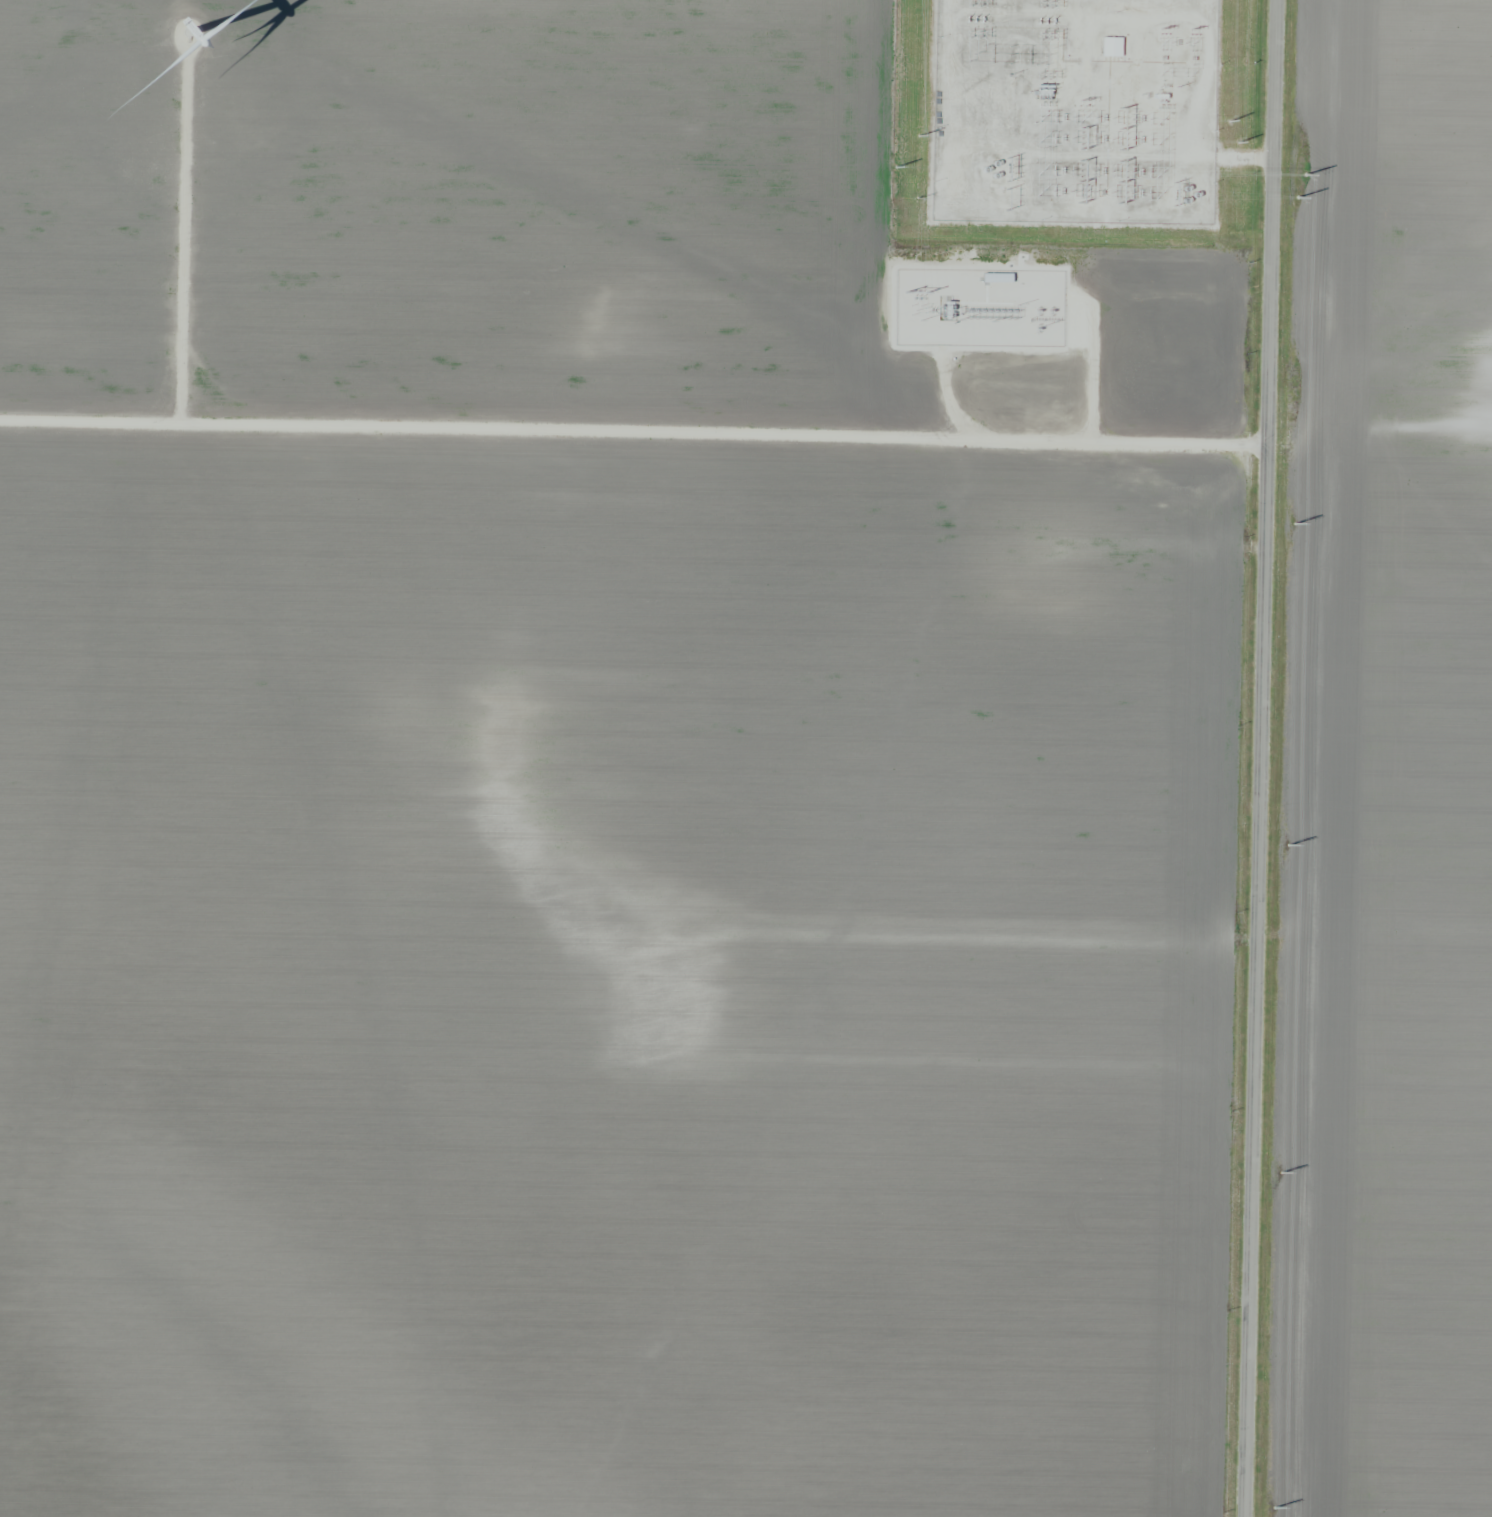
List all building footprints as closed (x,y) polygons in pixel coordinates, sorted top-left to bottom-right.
[(1100,57),(1100,36),(1120,36),(1120,57),(1100,57)]
